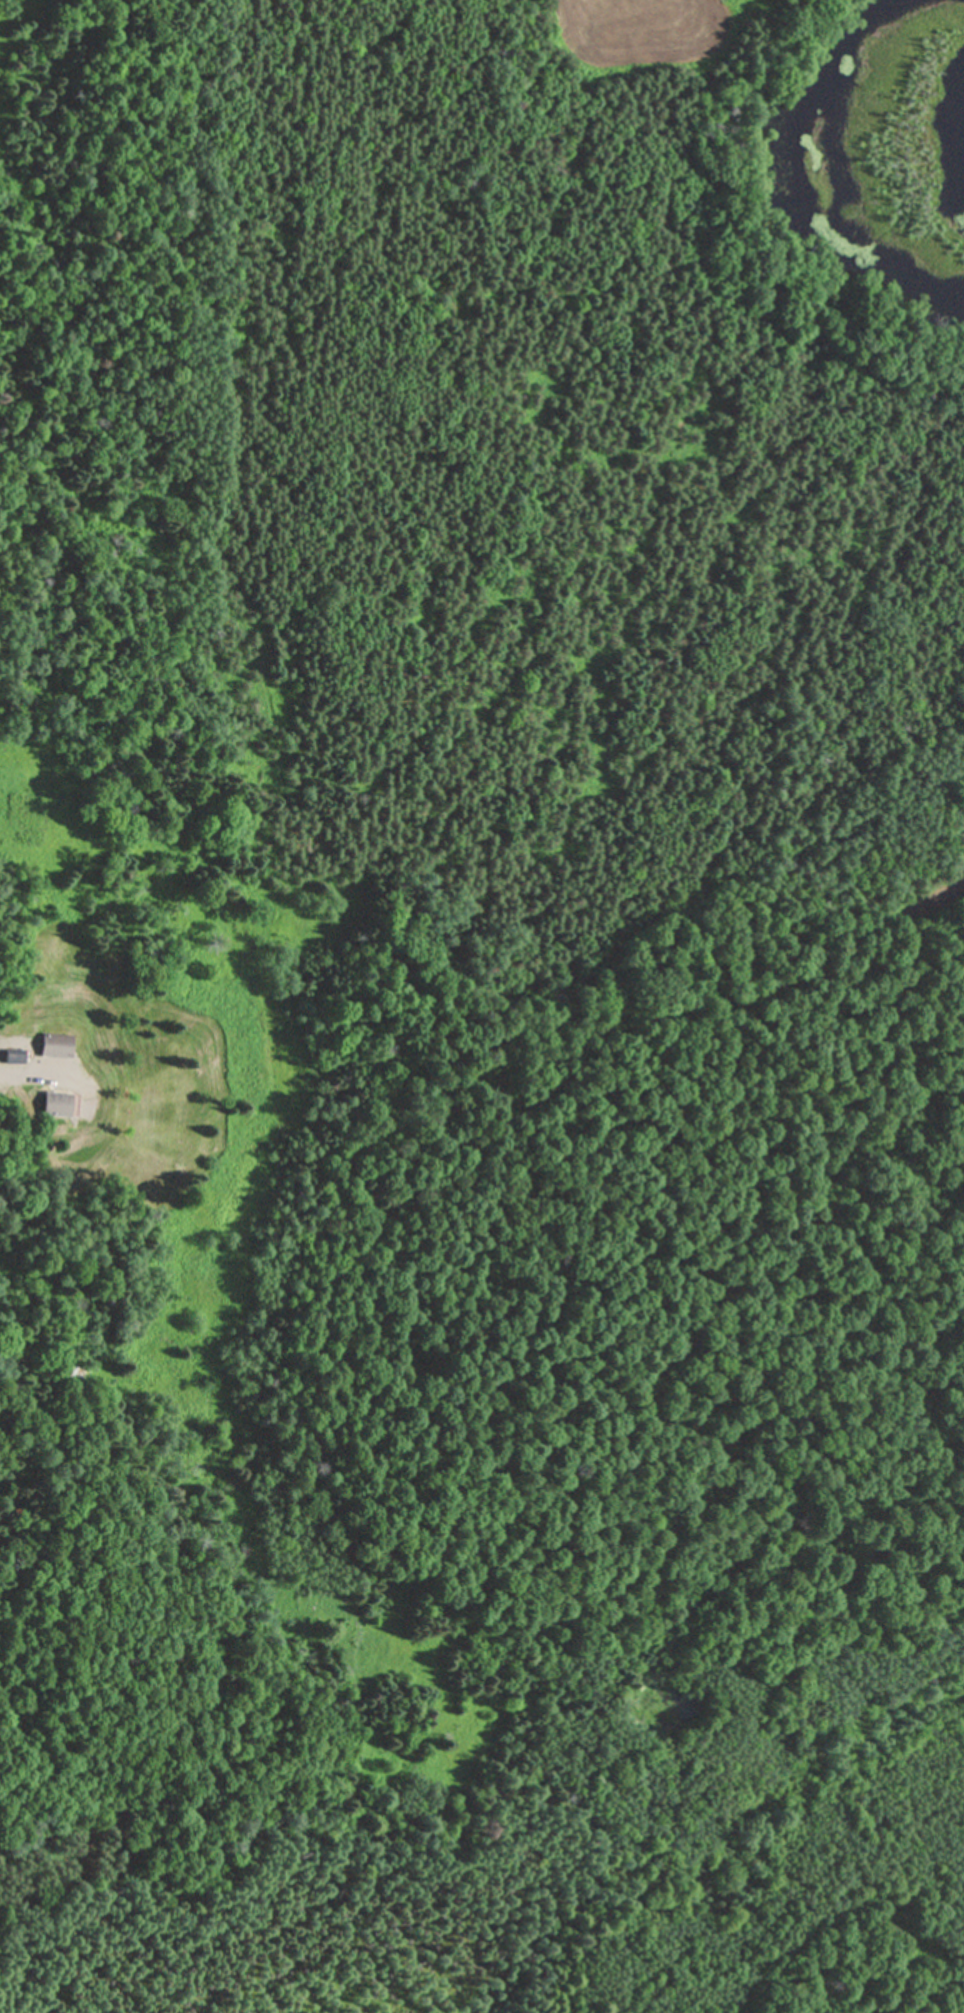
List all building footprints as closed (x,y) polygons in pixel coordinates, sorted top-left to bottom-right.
[(74,1033),(42,1032),(42,1055),(74,1055),(74,1033)] [(6,1061),(25,1061),(25,1050),(6,1050),(6,1061)] [(45,1091),(45,1113),(72,1113),(72,1091),(45,1091)]
